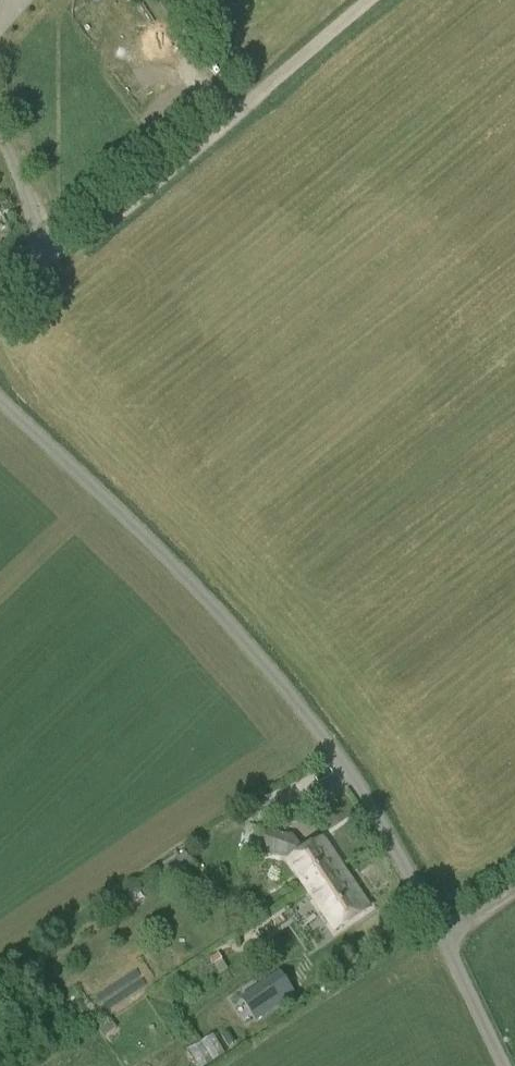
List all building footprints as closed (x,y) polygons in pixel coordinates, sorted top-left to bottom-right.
[(294,834),(266,831),(263,853),(295,857),(289,861),(307,888),(342,865),(324,838),(304,851),(294,834)] [(155,865),(148,870),(153,878),(161,873),(170,886),(196,868),(185,852),(160,870),(159,870),(155,865)] [(334,930),(370,908),(342,865),(307,888),(334,930)] [(134,968),(95,993),(104,1008),(144,984),(134,968)] [(256,1022),(295,995),(279,972),(240,998),(256,1022)] [(185,1048),(195,1065),(197,1065),(220,1053),(209,1034),(185,1048)]
